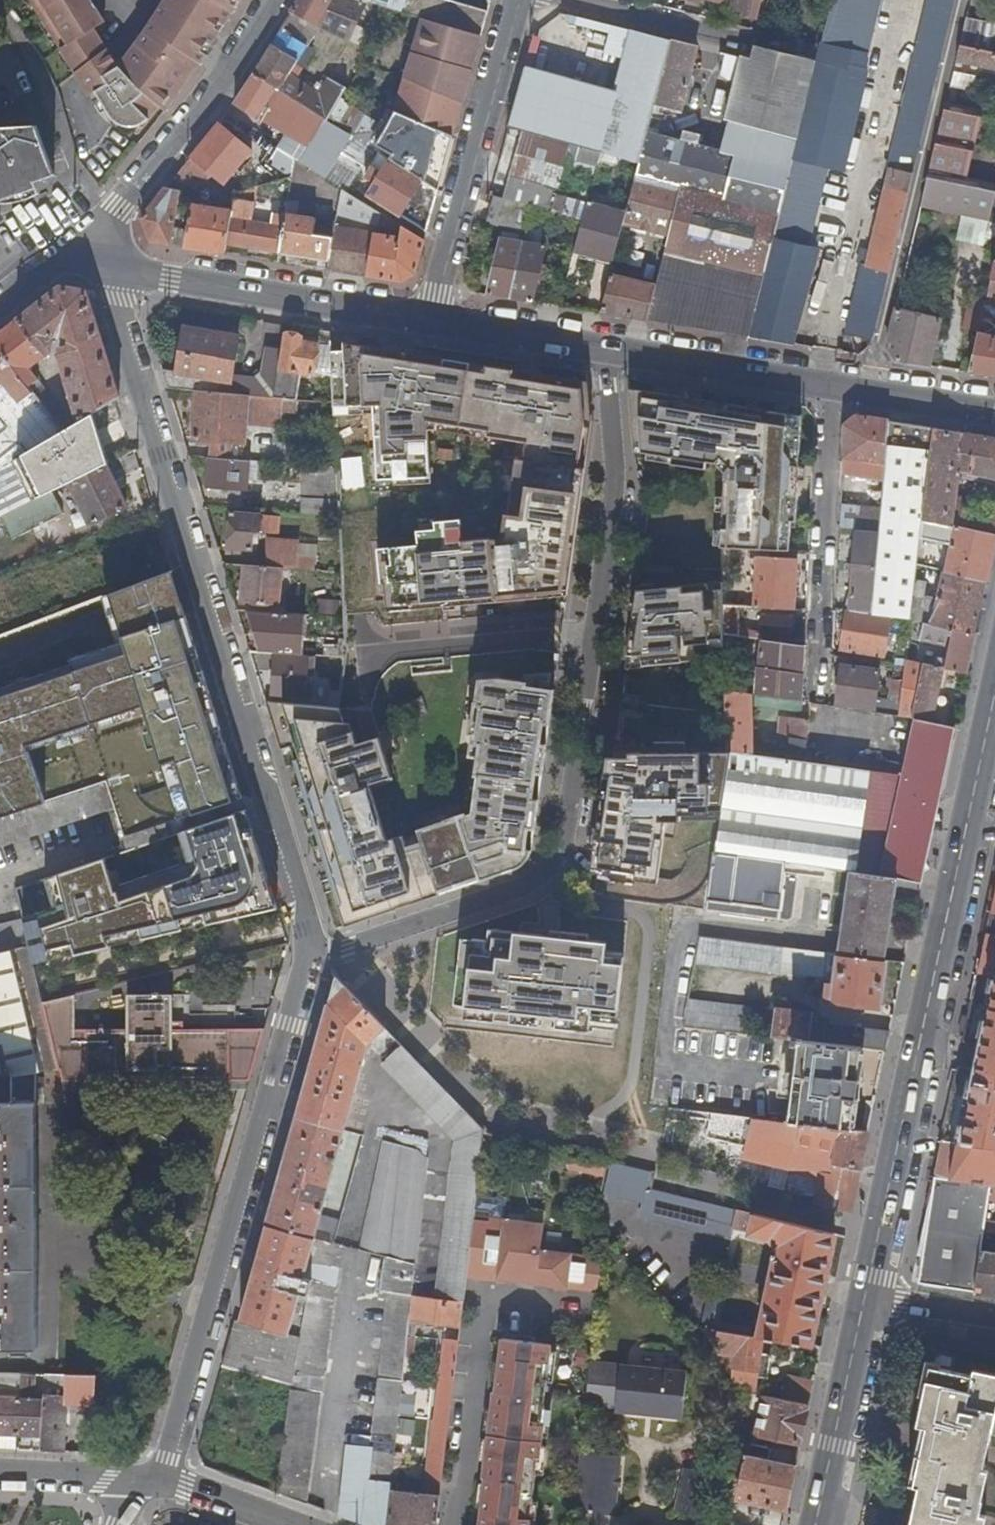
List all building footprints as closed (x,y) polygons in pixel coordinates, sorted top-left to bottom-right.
[(76,73),(105,51),(108,49),(96,30),(106,23),(92,0),(30,0),(76,73)] [(220,38),(230,21),(223,17),(228,10),(235,14),(244,0),(167,0),(164,4),(220,38)] [(294,13),(324,27),(352,41),(366,48),(385,7),(370,2),(361,0),(302,0),(294,13)] [(481,36),(490,6),(459,0),(361,0),(370,2),(385,7),(422,18),(481,36)] [(726,14),(748,20),(758,22),(763,0),(729,0),(728,5),(726,14)] [(749,338),(792,345),(816,252),(807,250),(829,171),(841,173),(865,74),(849,70),(853,52),(848,50),(860,0),(832,0),(817,62),(798,142),(791,169),(780,214),(764,278),(749,338)] [(874,343),(908,204),(957,0),(928,0),(887,171),(893,173),(870,269),(864,267),(847,337),(874,343)] [(180,82),(186,87),(200,71),(212,50),(220,38),(164,4),(155,21),(147,33),(172,54),(175,51),(194,63),(180,82)] [(223,17),(230,21),(235,14),(228,10),(223,17)] [(294,13),(283,30),(307,47),(311,49),(324,27),(294,13)] [(471,75),(481,36),(422,18),(413,54),(471,75)] [(962,46),(992,53),(994,40),(994,26),(968,20),(962,46)] [(328,121),(329,119),(348,88),(330,79),(320,95),(290,76),(299,61),(307,47),(283,30),(256,74),(279,89),(307,107),(321,116),(327,120),(328,121)] [(162,107),(167,110),(170,106),(186,87),(180,82),(194,63),(175,51),(172,54),(147,33),(120,66),(139,86),(142,90),(147,94),(162,107)] [(602,154),(640,165),(652,118),(655,106),(672,42),(636,33),(616,103),(602,154)] [(655,106),(672,110),(681,112),(699,49),(672,42),(655,106)] [(961,46),(957,61),(994,70),(994,53),(992,53),(962,46),(961,46)] [(732,122),(798,142),(817,62),(758,48),(754,62),(728,56),(722,76),(728,80),(737,82),(728,121),(732,122)] [(105,51),(76,73),(91,97),(95,94),(101,103),(106,99),(96,83),(120,66),(108,49),(105,51)] [(407,76),(464,98),(471,75),(413,54),(407,76)] [(320,95),(330,79),(299,61),(290,76),(320,95)] [(149,117),(162,107),(147,94),(142,90),(139,86),(120,66),(96,83),(106,99),(101,103),(112,118),(119,123),(127,126),(132,127),(139,127),(149,121),(150,119),(149,117)] [(955,72),(951,87),(973,92),(976,78),(955,72)] [(260,118),(287,137),(307,107),(279,89),(256,74),(235,104),(259,119),(260,118)] [(397,111),(454,137),(464,98),(407,76),(397,111)] [(524,77),(510,129),(580,148),(602,154),(616,103),(524,77)] [(353,137),(373,150),(376,144),(385,130),(341,103),(329,119),(328,121),(353,137)] [(922,207),(963,216),(989,221),(991,222),(994,203),(994,113),(947,103),(922,207)] [(652,118),(670,122),(672,110),(655,106),(652,118)] [(290,156),(296,160),(299,162),(327,120),(321,116),(307,107),(287,137),(280,149),(290,156)] [(454,137),(397,111),(385,130),(376,144),(394,155),(389,161),(439,192),(454,137)] [(682,189),(780,214),(791,169),(725,153),(700,147),(702,137),(686,133),(683,143),(659,137),(662,132),(667,133),(670,122),(652,118),(640,165),(637,177),(682,189)] [(342,154),(353,137),(328,121),(327,120),(299,162),(312,170),(326,179),(342,154)] [(725,153),(791,169),(798,142),(732,122),(725,153)] [(57,173),(39,123),(0,124),(0,183),(1,182),(5,192),(57,173)] [(192,159),(213,177),(224,186),(253,150),(221,123),(192,159)] [(522,136),(511,178),(558,191),(569,149),(522,136)] [(363,167),(373,150),(353,137),(342,154),(363,167)] [(270,161),(294,174),(296,160),(290,156),(280,149),(278,148),(270,161)] [(602,154),(580,148),(576,161),(598,167),(602,154)] [(337,186),(341,189),(347,193),(351,187),(363,167),(342,154),(326,179),(337,186)] [(181,173),(202,191),(213,177),(192,159),(181,173)] [(409,219),(427,233),(439,192),(389,161),(383,173),(374,167),(366,179),(375,185),(369,195),(401,215),(405,210),(408,213),(406,216),(409,219)] [(670,237),(682,189),(637,177),(627,216),(624,226),(670,237)] [(511,178),(505,200),(533,208),(553,213),(584,222),(588,206),(590,200),(581,197),(578,203),(557,196),(558,191),(511,178)] [(230,190),(235,194),(239,190),(234,185),(230,190)] [(152,241),(170,244),(181,190),(169,187),(143,218),(152,241)] [(227,243),(281,252),(285,227),(287,216),(273,214),(272,225),(253,222),(259,187),(235,194),(232,211),(231,218),(227,243)] [(347,193),(352,195),(355,190),(351,187),(347,193)] [(341,189),(341,193),(334,238),(331,261),(329,271),(340,273),(403,282),(416,274),(425,242),(402,228),(398,239),(374,235),(377,212),(352,195),(347,193),(341,189)] [(666,254),(764,278),(780,214),(682,189),(670,237),(666,254)] [(505,200),(496,197),(488,224),(526,235),(529,223),(533,208),(505,200)] [(289,200),(287,214),(316,220),(318,205),(289,200)] [(186,247),(225,254),(227,243),(231,218),(232,211),(194,205),(186,247)] [(615,263),(616,257),(624,226),(627,216),(588,206),(584,222),(576,253),(615,263)] [(533,208),(529,223),(549,228),(553,213),(533,208)] [(285,227),(281,252),(331,261),(334,238),(314,235),(316,220),(287,214),(287,216),(285,227)] [(989,221),(963,216),(958,241),(984,246),(989,221)] [(503,239),(488,297),(510,301),(525,239),(520,238),(518,242),(503,239)] [(525,239),(510,301),(534,304),(547,248),(532,244),(532,239),(525,239)] [(649,323),(749,338),(764,278),(666,254),(658,286),(649,323)] [(601,315),(649,323),(658,286),(618,277),(623,259),(616,257),(615,263),(601,315)] [(121,397),(89,290),(62,287),(0,335),(0,349),(31,388),(39,381),(30,368),(54,352),(57,336),(64,338),(61,355),(80,421),(95,413),(121,397)] [(988,298),(986,304),(982,323),(994,326),(994,299),(988,298)] [(982,323),(986,304),(973,301),(966,332),(979,334),(982,323)] [(888,350),(896,362),(930,367),(941,321),(897,310),(888,350)] [(970,374),(994,378),(994,326),(982,323),(979,334),(970,374)] [(164,369),(170,388),(199,391),(250,395),(275,397),(282,349),(266,347),(262,372),(255,377),(227,375),(233,342),(204,337),(204,330),(186,328),(179,370),(164,369)] [(591,421),(589,390),(571,387),(572,380),(487,366),(486,373),(470,371),(471,363),(437,358),(436,365),(422,363),(424,356),(361,346),(360,335),(330,331),(331,346),(332,377),(334,416),(364,414),(364,406),(374,406),(374,414),(378,480),(395,480),(395,484),(431,482),(428,419),(491,429),(490,435),(530,441),(526,460),(519,458),(506,541),(494,542),(494,538),(464,542),(461,520),(434,523),(435,530),(418,532),(419,545),(378,549),(381,584),(384,584),(388,611),(404,610),(403,604),(426,602),(427,608),(482,603),(481,597),(497,596),(498,602),(537,598),(538,591),(568,589),(581,496),(576,496),(579,469),(584,469),(591,421)] [(300,372),(332,377),(331,346),(303,341),(304,336),(284,333),(282,349),(275,397),(284,398),(296,399),(297,399),(300,372)] [(0,349),(0,376),(34,421),(35,420),(50,439),(64,431),(31,388),(0,349)] [(437,358),(424,356),(422,363),(436,365),(437,358)] [(487,366),(471,363),(470,371),(486,373),(487,366)] [(589,383),(572,380),(571,387),(589,390),(589,383)] [(39,381),(31,388),(64,431),(72,426),(39,381)] [(796,522),(801,416),(771,412),(770,418),(761,417),(762,410),(629,389),(634,452),(673,458),(672,464),(706,470),(707,463),(716,464),(721,459),(730,468),(725,473),(723,519),(732,520),(731,530),(722,529),(721,547),(789,551),(791,522),(796,522)] [(295,412),(296,399),(284,398),(275,397),(250,395),(199,391),(194,439),(245,445),(248,423),(282,427),(283,412),(295,412)] [(374,406),(364,406),(364,414),(374,414),(374,406)] [(9,463),(31,450),(18,434),(0,411),(0,468),(9,463)] [(72,482),(111,462),(95,413),(80,421),(72,426),(64,431),(50,439),(31,450),(9,463),(0,468),(0,517),(7,514),(50,492),(72,482)] [(847,424),(844,458),(887,465),(891,421),(858,415),(847,424)] [(18,434),(31,450),(50,439),(35,420),(34,421),(18,434)] [(874,614),(911,620),(914,594),(918,565),(922,532),(923,520),(924,520),(935,428),(891,421),(887,465),(886,481),(883,510),(881,532),(874,614)] [(994,535),(994,512),(980,508),(981,501),(957,496),(958,487),(960,477),(994,483),(994,437),(935,428),(924,520),(994,535)] [(453,446),(441,446),(441,455),(453,455),(453,446)] [(117,481),(143,470),(137,450),(111,462),(72,482),(93,524),(129,506),(117,481)] [(367,454),(345,454),(346,486),(367,485),(367,454)] [(251,461),(210,457),(207,487),(248,489),(251,461)] [(844,458),(844,473),(886,481),(887,465),(844,458)] [(730,468),(721,459),(716,464),(725,473),(730,468)] [(306,465),(303,500),(338,502),(337,468),(306,465)] [(581,496),(584,469),(579,469),(576,496),(581,496)] [(57,506),(50,492),(7,514),(17,525),(57,506)] [(303,500),(301,515),(339,518),(338,502),(303,500)] [(842,506),(840,529),(858,530),(881,532),(883,510),(842,506)] [(231,513),(228,548),(251,550),(253,533),(277,535),(279,518),(231,513)] [(732,520),(723,519),(722,529),(731,530),(732,520)] [(987,580),(994,543),(994,535),(924,520),(923,520),(922,532),(953,539),(945,571),(987,580)] [(858,530),(850,610),(874,614),(881,532),(858,530)] [(269,567),(282,569),(296,570),(313,571),(314,559),(297,558),(298,545),(269,543),(269,567)] [(315,547),(298,545),(297,558),(314,559),(315,547)] [(759,557),(756,608),(794,610),(797,559),(759,557)] [(269,567),(246,565),(241,603),(277,607),(282,569),(269,567)] [(0,685),(0,819),(107,783),(127,850),(181,832),(247,810),(174,569),(109,594),(125,644),(0,685)] [(932,624),(976,634),(987,580),(945,571),(938,569),(937,573),(943,575),(938,599),(932,624)] [(723,593),(723,589),(710,590),(709,584),(638,591),(627,667),(697,661),(696,644),(706,643),(706,641),(724,639),(724,635),(724,606),(723,593)] [(914,594),(911,620),(925,623),(932,624),(938,599),(914,594)] [(317,599),(317,614),(338,614),(338,599),(317,599)] [(426,602),(403,604),(404,610),(427,608),(426,602)] [(724,606),(724,635),(762,640),(791,644),(792,636),(793,618),(761,616),(760,632),(739,630),(739,607),(724,606)] [(850,610),(849,610),(842,649),(884,656),(889,624),(910,627),(911,620),(874,614),(850,610)] [(248,611),(260,653),(306,656),(304,616),(248,611)] [(944,668),(967,674),(976,634),(932,624),(925,623),(921,641),(949,647),(945,663),(938,662),(937,666),(944,668)] [(728,637),(726,663),(746,666),(748,640),(728,637)] [(791,644),(762,640),(759,668),(802,674),(804,646),(791,644)] [(895,663),(897,664),(905,665),(906,659),(908,646),(899,645),(898,659),(895,658),(895,663)] [(275,656),(271,696),(310,699),(312,689),(306,689),(306,683),(313,684),(315,660),(275,656)] [(899,715),(912,717),(923,663),(906,659),(905,665),(899,715)] [(912,717),(916,718),(933,722),(944,668),(937,666),(923,663),(912,717)] [(873,709),(873,711),(899,715),(905,665),(897,664),(896,672),(894,672),(893,681),(892,681),(890,700),(875,698),(880,670),(842,664),(836,704),(873,709)] [(745,693),(756,695),(801,701),(802,674),(759,668),(748,666),(745,693)] [(531,851),(554,691),(546,689),(546,675),(525,676),(524,681),(499,680),(482,681),(479,701),(478,701),(474,719),(472,719),(469,734),(470,734),(468,755),(479,756),(476,774),(479,774),(474,815),(466,818),(464,813),(418,830),(422,842),(407,846),(404,836),(387,841),(370,785),(393,778),(372,712),(265,700),(280,750),(290,747),(346,927),(516,869),(522,865),(525,862),(530,855),(531,851)] [(330,707),(348,708),(347,692),(332,690),(330,707)] [(725,691),(727,751),(733,752),(784,759),(785,749),(780,749),(780,746),(748,742),(747,704),(802,711),(803,701),(801,701),(756,695),(745,693),(725,691)] [(792,718),(788,760),(804,762),(807,740),(809,720),(792,718)] [(904,775),(931,779),(944,781),(956,726),(933,722),(916,718),(904,775)] [(723,807),(733,752),(686,753),(686,743),(655,742),(655,752),(614,752),(599,868),(594,896),(633,901),(661,905),(667,905),(671,905),(677,904),(681,903),(686,901),(690,898),(695,896),(699,893),(702,890),(706,886),(709,882),(711,877),(712,872),(713,868),(714,863),(714,858),(695,856),(694,861),(693,866),(690,871),(687,874),(683,878),(679,880),(674,882),(669,883),(664,883),(658,882),(666,820),(680,820),(680,810),(716,810),(723,810),(723,807)] [(733,752),(723,807),(862,828),(871,771),(804,762),(788,760),(784,759),(733,752)] [(871,771),(862,828),(918,836),(931,779),(904,775),(893,774),(871,771)] [(931,779),(918,836),(932,838),(944,781),(931,779)] [(107,783),(83,791),(54,801),(0,819),(0,848),(115,809),(107,783)] [(721,820),(715,851),(789,862),(816,866),(852,872),(856,872),(862,828),(723,807),(723,810),(721,820)] [(247,810),(181,832),(192,862),(116,887),(106,857),(45,878),(56,908),(23,920),(30,946),(34,964),(277,907),(247,810)] [(918,836),(862,828),(856,872),(896,878),(909,881),(918,836)] [(418,830),(404,836),(407,846),(422,842),(418,830)] [(932,838),(918,836),(909,881),(922,884),(932,838)] [(711,877),(705,914),(708,914),(709,908),(766,916),(766,915),(789,917),(796,875),(787,873),(789,862),(715,851),(714,858),(714,863),(713,868),(712,872),(711,877)] [(896,878),(856,872),(852,872),(845,915),(829,913),(827,925),(844,927),(843,929),(888,934),(896,878)] [(709,908),(708,914),(790,923),(794,921),(801,875),(796,875),(789,917),(766,915),(766,916),(709,908)] [(30,946),(23,920),(0,926),(0,953),(30,946)] [(607,951),(608,942),(589,940),(590,935),(540,929),(539,935),(490,930),(489,941),(474,940),(472,951),(461,951),(459,975),(470,977),(468,1010),(509,1014),(511,984),(568,989),(568,991),(574,991),(573,1004),(594,1006),(619,1009),(624,964),(606,962),(607,951)] [(886,948),(888,934),(843,929),(841,943),(839,955),(885,961),(886,948)] [(994,977),(994,935),(988,934),(979,975),(994,977)] [(839,955),(803,950),(701,937),(696,963),(783,974),(783,970),(823,976),(823,974),(837,976),(836,984),(828,983),(827,989),(835,990),(834,1000),(878,1006),(885,961),(839,955)] [(30,946),(0,953),(0,1050),(7,1077),(60,1070),(43,1002),(34,964),(30,946)] [(624,964),(625,953),(607,951),(606,962),(624,964)] [(468,1010),(470,977),(459,975),(457,1008),(468,1010)] [(943,1140),(994,1146),(994,977),(979,975),(965,1042),(980,1045),(975,1071),(959,1067),(943,1140)] [(336,976),(326,1010),(268,1225),(312,1236),(343,1244),(387,1256),(416,1263),(432,1119),(480,1169),(484,1133),(485,1129),(348,988),(336,976)] [(618,1025),(619,1009),(594,1006),(573,1004),(574,991),(568,991),(568,989),(511,984),(509,1014),(618,1025)] [(172,1033),(172,1015),(171,995),(160,995),(159,992),(153,992),(153,995),(128,995),(129,1032),(86,1032),(86,992),(43,1002),(60,1070),(62,1079),(251,1079),(264,1032),(185,1033),(172,1033)] [(752,1010),(690,1002),(687,1019),(685,1028),(748,1035),(752,1010)] [(885,1052),(890,1032),(813,1023),(814,1015),(775,1010),(772,1038),(793,1041),(863,1049),(885,1052)] [(185,1015),(172,1015),(172,1033),(185,1033),(185,1015)] [(853,1129),(863,1049),(793,1041),(792,1046),(799,1047),(795,1073),(788,1072),(785,1090),(793,1091),(789,1122),(853,1129)] [(0,1105),(0,1350),(38,1350),(38,1105),(0,1105)] [(856,1189),(868,1131),(853,1129),(789,1122),(765,1119),(755,1117),(749,1145),(796,1155),(793,1166),(825,1173),(827,1164),(835,1166),(831,1183),(856,1189)] [(935,1178),(992,1185),(992,1184),(994,1185),(994,1146),(943,1140),(935,1178)] [(612,1165),(583,1158),(577,1182),(648,1200),(651,1189),(653,1175),(612,1165)] [(920,1284),(994,1296),(994,1253),(983,1251),(992,1185),(935,1178),(919,1257),(924,1258),(920,1284)] [(850,1219),(856,1189),(831,1183),(823,1186),(817,1210),(833,1214),(850,1219)] [(646,1214),(733,1235),(734,1229),(738,1211),(683,1197),(651,1189),(648,1200),(646,1214)] [(780,1247),(760,1338),(763,1338),(811,1345),(835,1234),(813,1229),(806,1227),(771,1219),(738,1211),(734,1229),(752,1234),(773,1239),(780,1247)] [(506,1285),(597,1293),(601,1257),(563,1253),(564,1245),(541,1243),(542,1226),(490,1221),(490,1225),(474,1223),(467,1282),(505,1287),(506,1285)] [(304,1294),(312,1236),(268,1225),(241,1322),(289,1335),(300,1293),(304,1294)] [(749,1245),(752,1234),(734,1229),(733,1235),(731,1241),(749,1245)] [(277,1493),(307,1504),(343,1244),(312,1236),(304,1294),(298,1337),(291,1386),(277,1493)] [(362,1524),(388,1524),(392,1490),(408,1337),(413,1295),(416,1263),(387,1256),(382,1291),(389,1292),(373,1449),(349,1445),(342,1517),(362,1524)] [(456,1328),(461,1329),(464,1306),(464,1302),(413,1295),(408,1337),(415,1337),(417,1320),(456,1325),(456,1328)] [(223,1367),(291,1386),(298,1337),(289,1335),(241,1322),(236,1320),(223,1367)] [(736,1356),(733,1376),(731,1386),(740,1390),(756,1390),(757,1391),(758,1372),(763,1338),(760,1338),(705,1329),(719,1353),(736,1356)] [(480,1524),(530,1524),(531,1514),(526,1513),(527,1497),(532,1498),(537,1452),(541,1453),(545,1421),(541,1420),(547,1375),(542,1374),(544,1358),(549,1359),(552,1341),(503,1335),(496,1388),(493,1388),(483,1472),(486,1472),(480,1524)] [(443,1479),(459,1343),(446,1341),(436,1421),(435,1420),(426,1494),(392,1490),(388,1524),(437,1524),(443,1479)] [(821,1347),(812,1346),(810,1356),(819,1357),(821,1347)] [(687,1367),(591,1356),(586,1399),(615,1402),(615,1405),(641,1408),(641,1404),(656,1406),(656,1410),(682,1413),(687,1367)] [(921,1524),(979,1524),(984,1499),(977,1498),(986,1453),(988,1441),(990,1441),(992,1431),(994,1431),(994,1379),(973,1375),(972,1376),(930,1367),(918,1426),(927,1428),(925,1440),(915,1487),(920,1487),(913,1516),(923,1518),(921,1524)] [(0,1374),(0,1386),(0,1387),(0,1436),(18,1437),(21,1374),(0,1374)] [(31,1374),(21,1374),(18,1437),(35,1438),(35,1439),(40,1439),(41,1438),(43,1438),(44,1401),(29,1401),(31,1374)] [(43,1438),(42,1452),(64,1453),(67,1403),(95,1405),(96,1376),(67,1375),(66,1397),(45,1396),(44,1401),(43,1438)] [(45,1381),(45,1396),(66,1397),(67,1375),(46,1375),(45,1381)] [(790,1377),(784,1401),(809,1407),(813,1386),(814,1382),(790,1377)] [(770,1460),(796,1466),(809,1407),(784,1401),(765,1397),(756,1436),(774,1440),(770,1460)] [(17,1451),(18,1437),(0,1436),(0,1450),(17,1451)] [(750,1444),(748,1455),(768,1460),(770,1453),(768,1448),(750,1444)] [(621,1450),(582,1446),(581,1455),(575,1511),(615,1515),(621,1450)] [(737,1500),(787,1511),(796,1466),(770,1460),(768,1460),(748,1455),(737,1500)] [(715,1475),(686,1469),(678,1512),(706,1518),(707,1514),(715,1475)]
